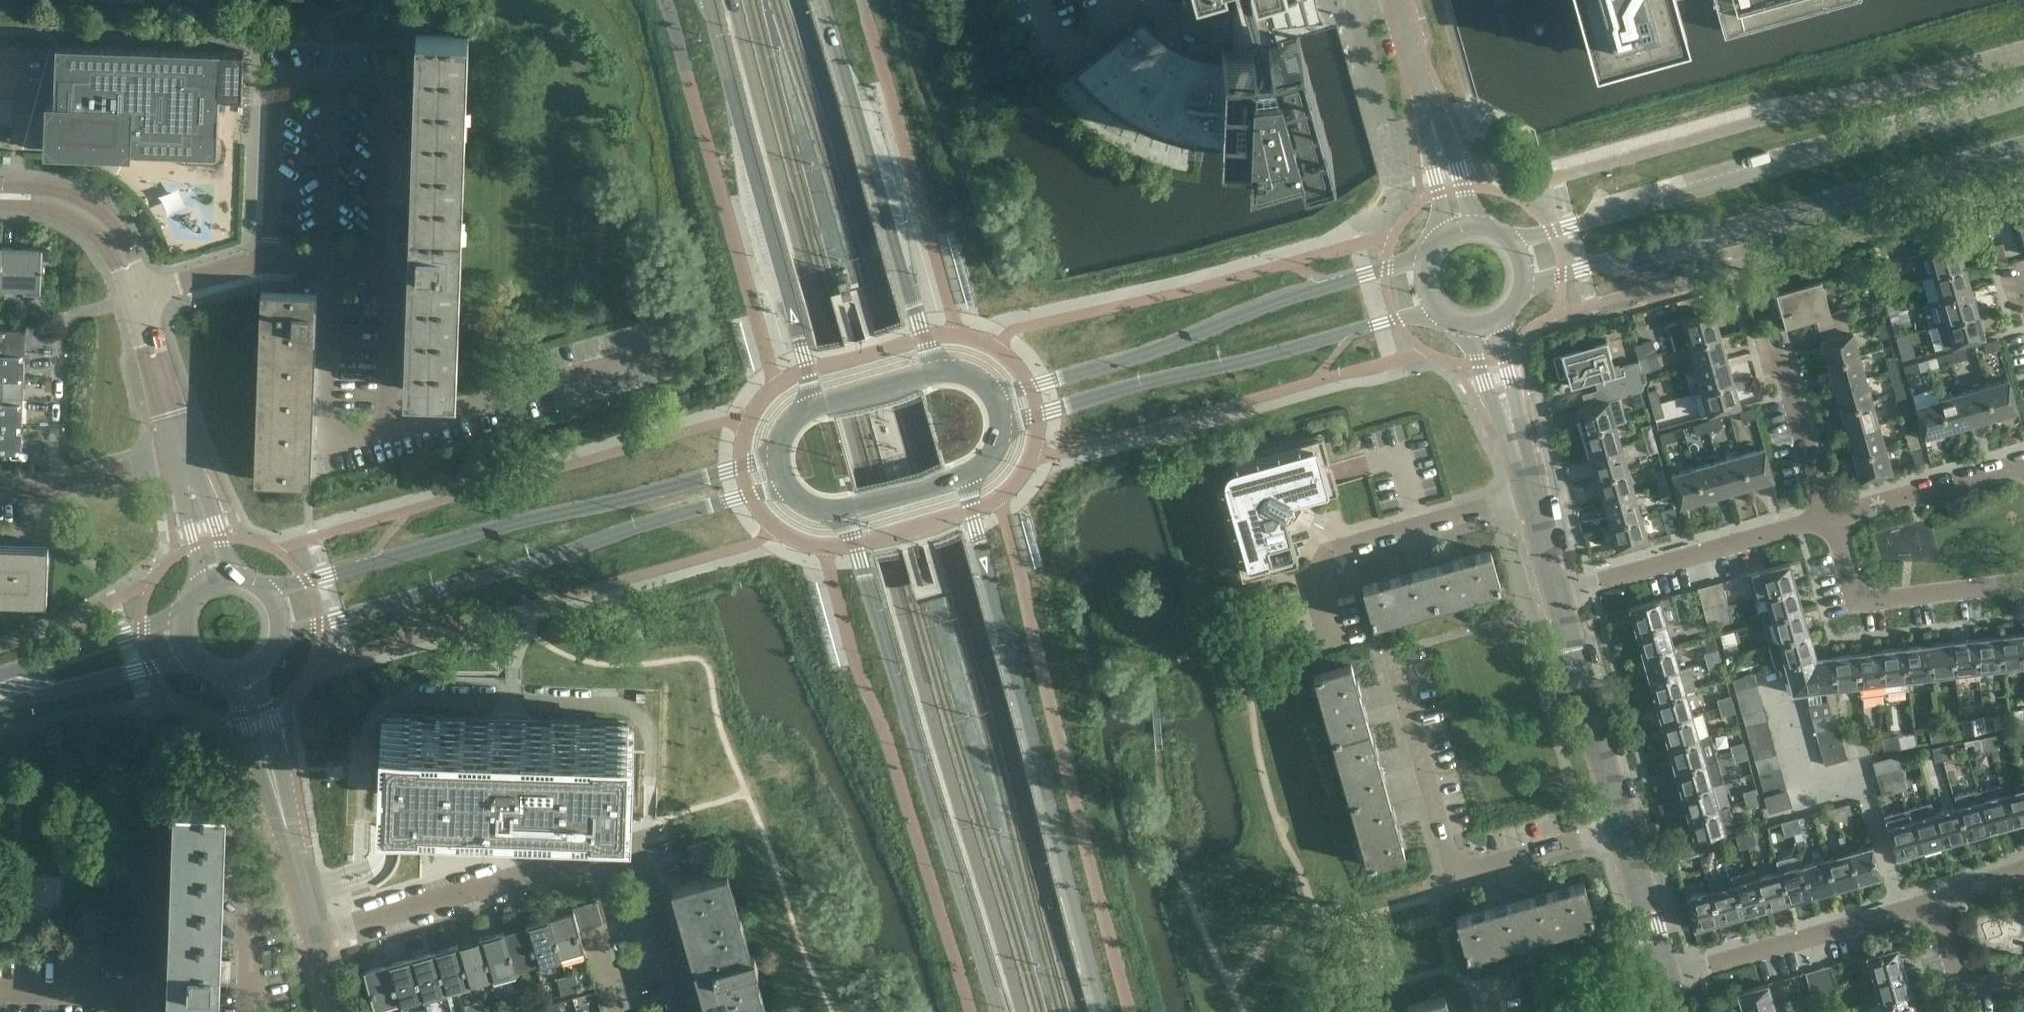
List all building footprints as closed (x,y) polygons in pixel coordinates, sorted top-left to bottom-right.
[(1203,148),(1210,149),(1219,149),(1228,150),(1235,149),(1241,149),(1249,148),(1263,146),(1265,154),(1296,146),(1300,160),(1332,151),(1299,36),(1277,43),(1273,26),(1274,26),(1275,25),(1276,24),(1277,23),(1277,22),(1277,21),(1277,19),(1277,18),(1277,17),(1276,16),(1275,15),(1274,14),(1273,14),(1272,14),(1270,14),(1269,14),(1265,0),(1228,0),(1228,5),(1226,8),(1224,11),(1223,14),(1223,18),(1222,21),(1222,25),(1223,28),(1224,31),(1225,35),(1227,38),(1229,40),(1230,58),(1222,58),(1214,57),(1206,56),(1198,54),(1190,51),(1183,48),(1175,44),(1168,40),(1162,35),(1155,30),(1150,24),(1144,18),(1145,17),(1144,16),(1138,21),(1139,22),(1128,30),(1127,29),(1070,74),(1071,75),(1064,82),(1070,90),(1074,94),(1080,100),(1088,107),(1092,111),(1097,115),(1106,122),(1112,126),(1116,129),(1126,134),(1131,137),(1137,140),(1144,143),(1152,147),(1159,149),(1166,152),(1173,153),(1181,156),(1192,158),(1201,159),(1202,159),(1203,148)] [(1595,62),(1687,37),(1677,0),(1577,0),(1595,62)] [(1725,33),(1843,0),(1715,0),(1725,33)] [(400,241),(400,262),(408,262),(404,390),(456,392),(469,34),(416,33),(409,242),(400,241)] [(46,102),(44,153),(131,156),(131,149),(217,153),(218,113),(219,94),(242,95),(243,53),(243,51),(220,50),(57,44),(55,83),(54,102),(50,102),(46,102)] [(2000,212),(1985,216),(1991,241),(2006,237),(2000,212)] [(1927,254),(1934,276),(1964,267),(1958,245),(1958,244),(1927,253),(1927,254)] [(1,246),(0,276),(0,288),(0,287),(25,288),(25,286),(40,286),(40,290),(41,290),(43,248),(42,248),(42,249),(21,248),(21,250),(13,250),(13,248),(1,248),(2,246),(1,246)] [(1964,267),(1934,276),(1933,276),(1934,277),(1940,299),(1971,291),(1971,290),(1964,268),(1965,268),(1965,267),(1964,267)] [(1883,290),(1892,288),(1888,274),(1879,277),(1883,290)] [(1828,314),(1819,283),(1774,295),(1775,296),(1776,296),(1780,310),(1783,309),(1787,326),(1816,318),(1822,339),(1850,331),(1844,310),(1828,314)] [(1896,301),(1892,288),(1883,290),(1886,304),(1896,301)] [(317,293),(261,291),(255,481),(311,483),(317,293)] [(1971,291),(1940,299),(1940,300),(1941,300),(1947,322),(1946,322),(1947,323),(1978,314),(1978,313),(1977,313),(1971,291)] [(1720,336),(1714,312),(1683,321),(1689,345),(1720,336)] [(1,313),(1,325),(16,326),(16,313),(1,313)] [(1984,336),(1978,314),(1947,323),(1953,345),(1953,346),(1985,337),(1984,336)] [(1892,323),(1892,324),(1896,337),(1905,335),(1901,321),(1892,323)] [(1889,336),(1885,324),(1885,322),(1876,325),(1880,339),(1889,336)] [(25,353),(25,352),(24,352),(25,329),(26,329),(26,328),(0,327),(0,352),(25,353)] [(1821,341),(1828,364),(1859,355),(1853,332),(1821,341)] [(1908,347),(1905,335),(1896,337),(1902,360),(1914,357),(1911,347),(1908,347)] [(1727,359),(1720,336),(1689,345),(1696,368),(1727,359)] [(1986,352),(1999,349),(2000,349),(1998,340),(1984,344),(1986,352)] [(1644,342),(1634,345),(1638,358),(1647,356),(1644,342)] [(1568,370),(1570,374),(1573,386),(1601,378),(1607,400),(1636,392),(1630,370),(1614,375),(1605,343),(1560,356),(1560,357),(1562,356),(1566,370),(1568,370)] [(1964,349),(1951,353),(1953,363),(1967,359),(1964,349)] [(25,353),(0,352),(0,376),(24,377),(24,376),(23,376),(24,353),(25,353)] [(1953,363),(1951,353),(1937,357),(1940,366),(1953,363)] [(1866,379),(1859,355),(1828,364),(1835,387),(1866,379)] [(1651,369),(1647,356),(1638,358),(1642,372),(1651,369)] [(1894,356),(1893,356),(1885,358),(1889,372),(1898,369),(1894,356)] [(1734,383),(1727,359),(1696,368),(1702,391),(1734,383)] [(1920,372),(1917,363),(1904,366),(1907,375),(1920,372)] [(1902,383),(1898,371),(1898,369),(1889,372),(1893,385),(1902,383)] [(24,377),(0,376),(0,400),(23,401),(23,400),(22,400),(23,377),(24,377)] [(1872,402),(1866,379),(1835,387),(1841,410),(1872,402)] [(1986,386),(1985,387),(1994,418),(1994,417),(2017,411),(2018,411),(2009,380),(2008,380),(2008,381),(1986,387),(1986,386)] [(1740,406),(1734,383),(1702,391),(1709,415),(1740,406)] [(1994,418),(1985,387),(1963,393),(1962,393),(1971,424),(1993,417),(1994,418)] [(1648,392),(1652,405),(1661,403),(1657,390),(1648,392)] [(1642,391),(1632,394),(1636,406),(1645,404),(1642,391)] [(1971,424),(1962,393),(1962,394),(1940,400),(1939,400),(1948,431),(1948,430),(1970,424),(1971,424)] [(23,401),(0,400),(0,424),(22,425),(22,424),(21,424),(22,401),(23,401)] [(1615,424),(1609,400),(1578,409),(1584,433),(1615,424)] [(1948,431),(1939,400),(1916,406),(1915,406),(1924,437),(1925,437),(1947,430),(1947,431),(1948,431)] [(1879,425),(1872,402),(1841,410),(1848,434),(1879,425)] [(1899,404),(1903,418),(1911,416),(1907,402),(1899,404)] [(1664,416),(1661,403),(1652,405),(1656,419),(1664,416)] [(1756,418),(1754,409),(1740,412),(1742,421),(1756,418)] [(1915,429),(1911,416),(1903,418),(1906,431),(1915,429)] [(1720,418),(1707,422),(1709,432),(1723,428),(1720,418)] [(1696,435),(1709,432),(1707,422),(1693,426),(1696,435)] [(22,425),(0,424),(0,449),(22,449),(21,449),(21,448),(20,448),(21,425),(22,425)] [(1622,447),(1615,424),(1584,433),(1591,456),(1622,447)] [(1651,425),(1650,425),(1642,427),(1645,440),(1655,438),(1651,425)] [(1885,448),(1879,425),(1848,434),(1854,457),(1885,448)] [(1677,441),(1674,431),(1660,434),(1663,444),(1677,441)] [(1337,489),(1321,434),(1231,459),(1233,466),(1229,468),(1226,471),(1224,475),(1223,479),(1223,484),(1216,486),(1242,576),(1297,560),(1287,522),(1296,519),(1302,509),(1299,500),(1337,489)] [(1658,451),(1655,438),(1645,440),(1649,453),(1658,451)] [(1628,470),(1622,447),(1591,456),(1597,479),(1628,470)] [(1892,472),(1885,448),(1854,457),(1861,480),(1892,472)] [(1773,480),(1765,449),(1741,455),(1750,486),(1773,480)] [(1921,449),(1912,451),(1916,465),(1925,462),(1921,449)] [(1750,486),(1741,455),(1718,462),(1727,493),(1750,486)] [(1727,493),(1718,462),(1695,468),(1704,499),(1727,493)] [(1704,499),(1695,468),(1671,475),(1680,506),(1704,499)] [(1635,494),(1628,470),(1597,479),(1604,502),(1635,494)] [(1668,484),(1664,471),(1654,474),(1658,487),(1668,484)] [(1672,498),(1668,484),(1658,487),(1662,501),(1672,498)] [(1641,517),(1635,494),(1604,502),(1610,526),(1641,517)] [(1673,507),(1661,511),(1668,533),(1680,530),(1673,507)] [(1648,540),(1641,517),(1610,526),(1617,549),(1648,540)] [(47,601),(49,545),(0,544),(0,600),(47,601)] [(1490,551),(1463,558),(1427,569),(1437,606),(1501,588),(1490,551)] [(1759,572),(1766,596),(1796,587),(1790,563),(1790,562),(1758,571),(1758,572),(1759,572)] [(1437,606),(1427,569),(1363,587),(1373,624),(1437,606)] [(1722,582),(1710,585),(1716,604),(1727,601),(1722,582)] [(1716,604),(1710,585),(1698,589),(1704,608),(1716,604)] [(1803,610),(1796,587),(1766,596),(1772,618),(1803,610)] [(1630,608),(1636,632),(1667,623),(1678,620),(1672,596),(1629,608),(1629,609),(1630,608)] [(1730,610),(1727,601),(1716,604),(1718,614),(1730,610)] [(1718,614),(1716,604),(1704,608),(1706,617),(1718,614)] [(1733,621),(1730,610),(1718,614),(1721,625),(1733,621)] [(1809,633),(1803,610),(1772,618),(1779,641),(1809,633)] [(1721,625),(1718,614),(1706,617),(1710,628),(1721,625)] [(1674,646),(1667,623),(1636,632),(1643,655),(1674,646)] [(1816,656),(1809,633),(1779,641),(1786,665),(1815,657),(1816,656)] [(2023,634),(1999,636),(2003,668),(2023,666),(2023,645),(2023,634)] [(2003,668),(1999,636),(1974,639),(1978,671),(2003,668)] [(1978,671),(1974,639),(1952,642),(1955,674),(1978,671)] [(1955,674),(1952,642),(1927,645),(1931,677),(1955,674)] [(1738,644),(1724,648),(1727,655),(1740,652),(1738,644)] [(1931,677),(1927,645),(1903,648),(1907,680),(1931,677)] [(1680,669),(1674,646),(1643,655),(1649,678),(1680,669)] [(1907,680),(1903,648),(1880,651),(1884,682),(1907,680)] [(1719,649),(1718,649),(1705,653),(1707,661),(1721,657),(1719,649)] [(1884,682),(1880,651),(1856,654),(1859,685),(1884,682)] [(1742,660),(1740,652),(1727,655),(1729,664),(1742,660)] [(1859,685),(1856,654),(1832,657),(1832,656),(1831,656),(1831,661),(1835,688),(1837,688),(1859,685)] [(1816,656),(1815,657),(1786,665),(1794,693),(1825,689),(1835,688),(1831,661),(1818,663),(1816,657),(1816,656)] [(1724,666),(1721,657),(1707,661),(1710,670),(1724,666)] [(1314,674),(1332,738),(1369,728),(1351,664),(1314,674)] [(1686,692),(1680,669),(1649,678),(1656,702),(1686,692)] [(1756,674),(1733,680),(1737,692),(1759,685),(1756,675),(1756,674)] [(349,730),(346,825),(601,833),(602,812),(644,813),(648,689),(399,681),(349,730)] [(1760,687),(1759,685),(1737,692),(1740,704),(1763,697),(1762,696),(1759,687),(1760,687)] [(1840,712),(1837,688),(1835,688),(1825,689),(1829,702),(1833,714),(1840,712)] [(1693,716),(1686,692),(1656,702),(1662,724),(1693,716)] [(1732,696),(1718,700),(1721,708),(1735,704),(1732,696)] [(1763,698),(1763,697),(1740,704),(1743,715),(1766,709),(1765,708),(1763,698)] [(1814,720),(1833,714),(1829,702),(1810,707),(1811,708),(1813,718),(1814,720)] [(1737,712),(1735,704),(1721,708),(1723,716),(1737,712)] [(1766,710),(1766,709),(1743,715),(1747,727),(1769,721),(1769,719),(1768,719),(1766,710)] [(1841,724),(1840,712),(1833,714),(1814,720),(1816,729),(1817,731),(1841,724)] [(1986,730),(1983,717),(1983,715),(1961,719),(1965,735),(1986,730)] [(1993,715),(1983,717),(1986,730),(1995,729),(1993,715)] [(1699,738),(1693,716),(1662,724),(1668,747),(1699,738)] [(1769,721),(1747,727),(1750,739),(1772,733),(1772,731),(1769,721)] [(1842,735),(1841,724),(1817,731),(1819,740),(1830,738),(1842,735)] [(1946,724),(1937,726),(1937,730),(1939,740),(1949,738),(1946,724)] [(1937,730),(1937,726),(1929,728),(1932,741),(1939,740),(1937,730)] [(1387,791),(1369,728),(1332,738),(1349,801),(1387,791)] [(1866,732),(1853,733),(1859,756),(1861,756),(1870,753),(1872,753),(1866,732)] [(1753,751),(1776,745),(1775,742),(1772,733),(1750,739),(1753,751)] [(1859,756),(1853,733),(1842,735),(1848,759),(1849,759),(1859,756)] [(1899,734),(1891,736),(1892,744),(1893,749),(1901,747),(1899,734)] [(1848,759),(1842,735),(1830,738),(1837,762),(1838,762),(1848,759)] [(1997,735),(1988,737),(1991,750),(2000,749),(1997,735)] [(1892,744),(1891,736),(1882,737),(1885,751),(1893,749),(1892,744)] [(1991,750),(1988,737),(1979,739),(1982,752),(1991,750)] [(1706,762),(1699,738),(1668,747),(1675,771),(1706,762)] [(1837,762),(1830,738),(1819,740),(1819,741),(1826,765),(1827,765),(1836,762),(1837,762)] [(1745,742),(1731,746),(1733,754),(1748,750),(1745,742)] [(1950,744),(1940,746),(1943,760),(1953,758),(1950,744)] [(1757,763),(1779,757),(1779,756),(1778,754),(1776,745),(1753,751),(1757,763)] [(1943,760),(1940,746),(1933,748),(1936,761),(1943,760)] [(1750,758),(1748,750),(1733,754),(1736,762),(1750,758)] [(1899,756),(1890,758),(1874,763),(1874,764),(1877,773),(1877,775),(1902,768),(1899,756)] [(1760,775),(1782,769),(1782,768),(1781,765),(1781,766),(1779,757),(1757,763),(1760,775)] [(1712,784),(1706,762),(1675,771),(1681,793),(1712,784)] [(1905,778),(1902,768),(1877,775),(1880,784),(1880,786),(1893,782),(1905,778)] [(1785,777),(1782,769),(1760,775),(1763,787),(1785,780),(1785,779),(1785,777)] [(1908,788),(1905,778),(1893,782),(1896,791),(1908,788)] [(1788,789),(1785,780),(1763,787),(1766,796),(1788,790),(1788,789)] [(1896,791),(1893,782),(1880,786),(1883,795),(1896,791)] [(1719,808),(1712,784),(1681,793),(1688,817),(1719,808)] [(2013,825),(2004,794),(2001,785),(1978,791),(1981,801),(1990,831),(2013,825)] [(1758,788),(1744,792),(1746,800),(1761,796),(1758,788)] [(2004,794),(2013,825),(2023,822),(2023,788),(2004,794)] [(1792,804),(1788,790),(1766,796),(1770,810),(1792,804)] [(1990,831),(1981,801),(1978,791),(1977,790),(1954,796),(1957,807),(1966,838),(1990,831)] [(1405,855),(1387,791),(1349,801),(1367,865),(1405,855)] [(1763,804),(1761,796),(1746,800),(1749,808),(1763,804)] [(221,980),(230,980),(230,979),(224,978),(224,961),(230,961),(231,959),(222,959),(227,799),(175,797),(168,1011),(220,1011),(221,980)] [(1943,844),(1935,813),(1935,814),(1932,803),(1909,809),(1920,851),(1943,844)] [(1728,805),(1719,808),(1688,817),(1694,840),(1694,841),(1735,829),(1728,805)] [(1845,805),(1836,807),(1839,821),(1849,818),(1845,805)] [(1839,821),(1836,807),(1828,809),(1832,823),(1839,821)] [(1966,838),(1957,807),(1935,813),(1943,844),(1966,838)] [(1920,851),(1909,809),(1884,816),(1896,858),(1897,858),(1920,851)] [(1802,831),(1798,818),(1789,821),(1792,834),(1802,831)] [(1792,834),(1789,821),(1782,822),(1786,836),(1792,834)] [(1756,844),(1753,831),(1743,833),(1746,847),(1756,844)] [(1746,847),(1743,833),(1736,835),(1740,848),(1746,847)] [(688,845),(687,845),(692,862),(693,862),(693,860),(713,855),(713,856),(714,856),(709,839),(708,839),(709,840),(689,846),(688,845)] [(1716,841),(1696,847),(1698,854),(1718,849),(1716,841)] [(1872,846),(1848,852),(1857,883),(1881,877),(1872,845),(1872,846)] [(1698,854),(1696,847),(1678,851),(1681,859),(1698,854)] [(1857,883),(1848,852),(1825,859),(1834,890),(1857,883)] [(1809,897),(1798,854),(1777,860),(1780,872),(1789,902),(1809,897)] [(1834,890),(1825,859),(1803,865),(1800,854),(1798,854),(1809,897),(1834,890)] [(1764,909),(1753,870),(1731,876),(1734,885),(1732,885),(1741,916),(1764,909)] [(1789,902),(1780,872),(1757,878),(1755,870),(1753,870),(1764,909),(1789,902)] [(672,887),(692,958),(691,958),(695,973),(696,973),(708,1011),(767,1011),(754,967),(758,966),(754,953),(751,954),(727,871),(672,887)] [(1584,883),(1534,897),(1520,901),(1531,938),(1595,920),(1584,883)] [(1741,916),(1732,885),(1709,892),(1718,922),(1741,916)] [(1718,922),(1709,892),(1687,898),(1687,897),(1686,898),(1695,930),(1696,929),(1695,929),(1718,922)] [(597,901),(585,904),(591,927),(592,927),(602,924),(602,925),(603,924),(597,901)] [(1531,938),(1520,901),(1456,919),(1467,957),(1531,938)] [(585,904),(572,908),(574,912),(579,931),(580,931),(580,930),(590,928),(591,927),(585,904)] [(550,919),(560,956),(561,955),(582,949),(583,949),(583,950),(584,950),(585,950),(579,931),(574,912),(573,912),(573,913),(551,920),(550,919)] [(550,920),(526,927),(537,962),(538,962),(540,971),(541,971),(541,970),(562,964),(562,965),(563,965),(561,955),(560,956),(550,919),(550,920)] [(526,927),(504,933),(514,969),(537,962),(526,927)] [(496,935),(481,939),(491,975),(514,969),(504,933),(496,935)] [(481,939),(458,945),(468,981),(491,975),(481,939)] [(458,945),(435,952),(445,988),(447,996),(470,989),(468,981),(458,945)] [(1867,956),(1874,981),(1905,972),(1898,947),(1899,947),(1898,947),(1866,955),(1867,956)] [(435,952),(411,958),(422,994),(444,988),(445,988),(435,952)] [(411,958),(388,965),(399,1001),(422,994),(411,958)] [(365,970),(364,971),(375,1008),(399,1001),(388,965),(366,972),(366,971),(365,971),(365,970)] [(1836,986),(1830,966),(1818,969),(1824,990),(1836,986)] [(1824,990),(1818,969),(1806,973),(1812,993),(1824,990)] [(1911,995),(1905,972),(1874,981),(1880,1002),(1869,1005),(1869,1007),(1911,995)] [(576,974),(566,977),(571,993),(580,990),(576,974)] [(571,993),(566,977),(557,980),(562,995),(571,993)] [(1743,1011),(1761,1011),(1775,1008),(1768,984),(1769,984),(1769,983),(1737,992),(1737,993),(1743,1011)] [(1838,996),(1836,986),(1824,990),(1826,1000),(1838,996)] [(529,987),(520,990),(524,1006),(534,1003),(529,987)] [(524,1006),(520,990),(512,992),(516,1008),(524,1006)] [(1826,1000),(1824,990),(1812,993),(1814,1003),(1826,1000)] [(595,992),(592,993),(581,996),(583,1006),(599,1001),(596,991),(595,992)] [(1911,995),(1869,1007),(1871,1011),(1916,1011),(1911,995)] [(1409,1011),(1449,1011),(1445,996),(1407,1006),(1409,1011)] [(1841,1005),(1838,996),(1826,1000),(1829,1008),(1841,1005)] [(474,1003),(476,1011),(487,1011),(483,1000),(474,1003)] [(1829,1008),(1826,1000),(1814,1003),(1817,1011),(1829,1008)] [(564,1001),(549,1005),(551,1011),(561,1011),(567,1010),(564,1001)] [(474,1003),(465,1005),(467,1011),(476,1011),(474,1003)]
